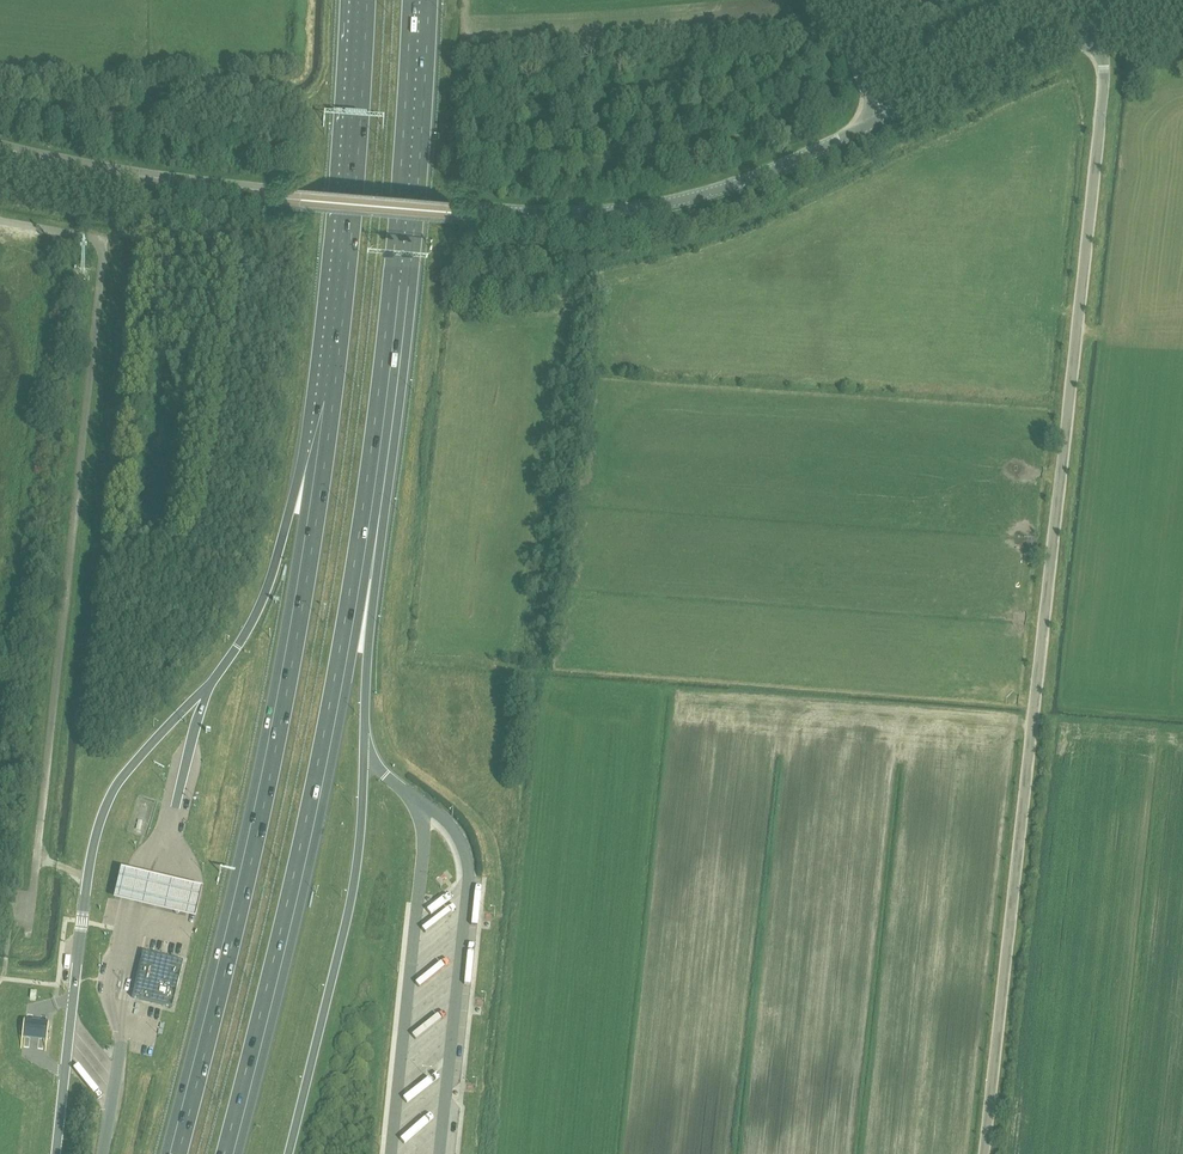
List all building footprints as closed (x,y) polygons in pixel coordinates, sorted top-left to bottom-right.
[(202,889),(120,869),(112,900),(195,920),(202,889)] [(428,905),(430,909),(462,893),(456,881),(432,894),(436,901),(428,905)] [(437,909),(441,914),(450,909),(446,903),(437,909)] [(143,952),(134,988),(132,998),(172,1007),(173,1003),(183,962),(143,952)] [(47,1021),(24,1019),(22,1039),(45,1041),(47,1021)]
